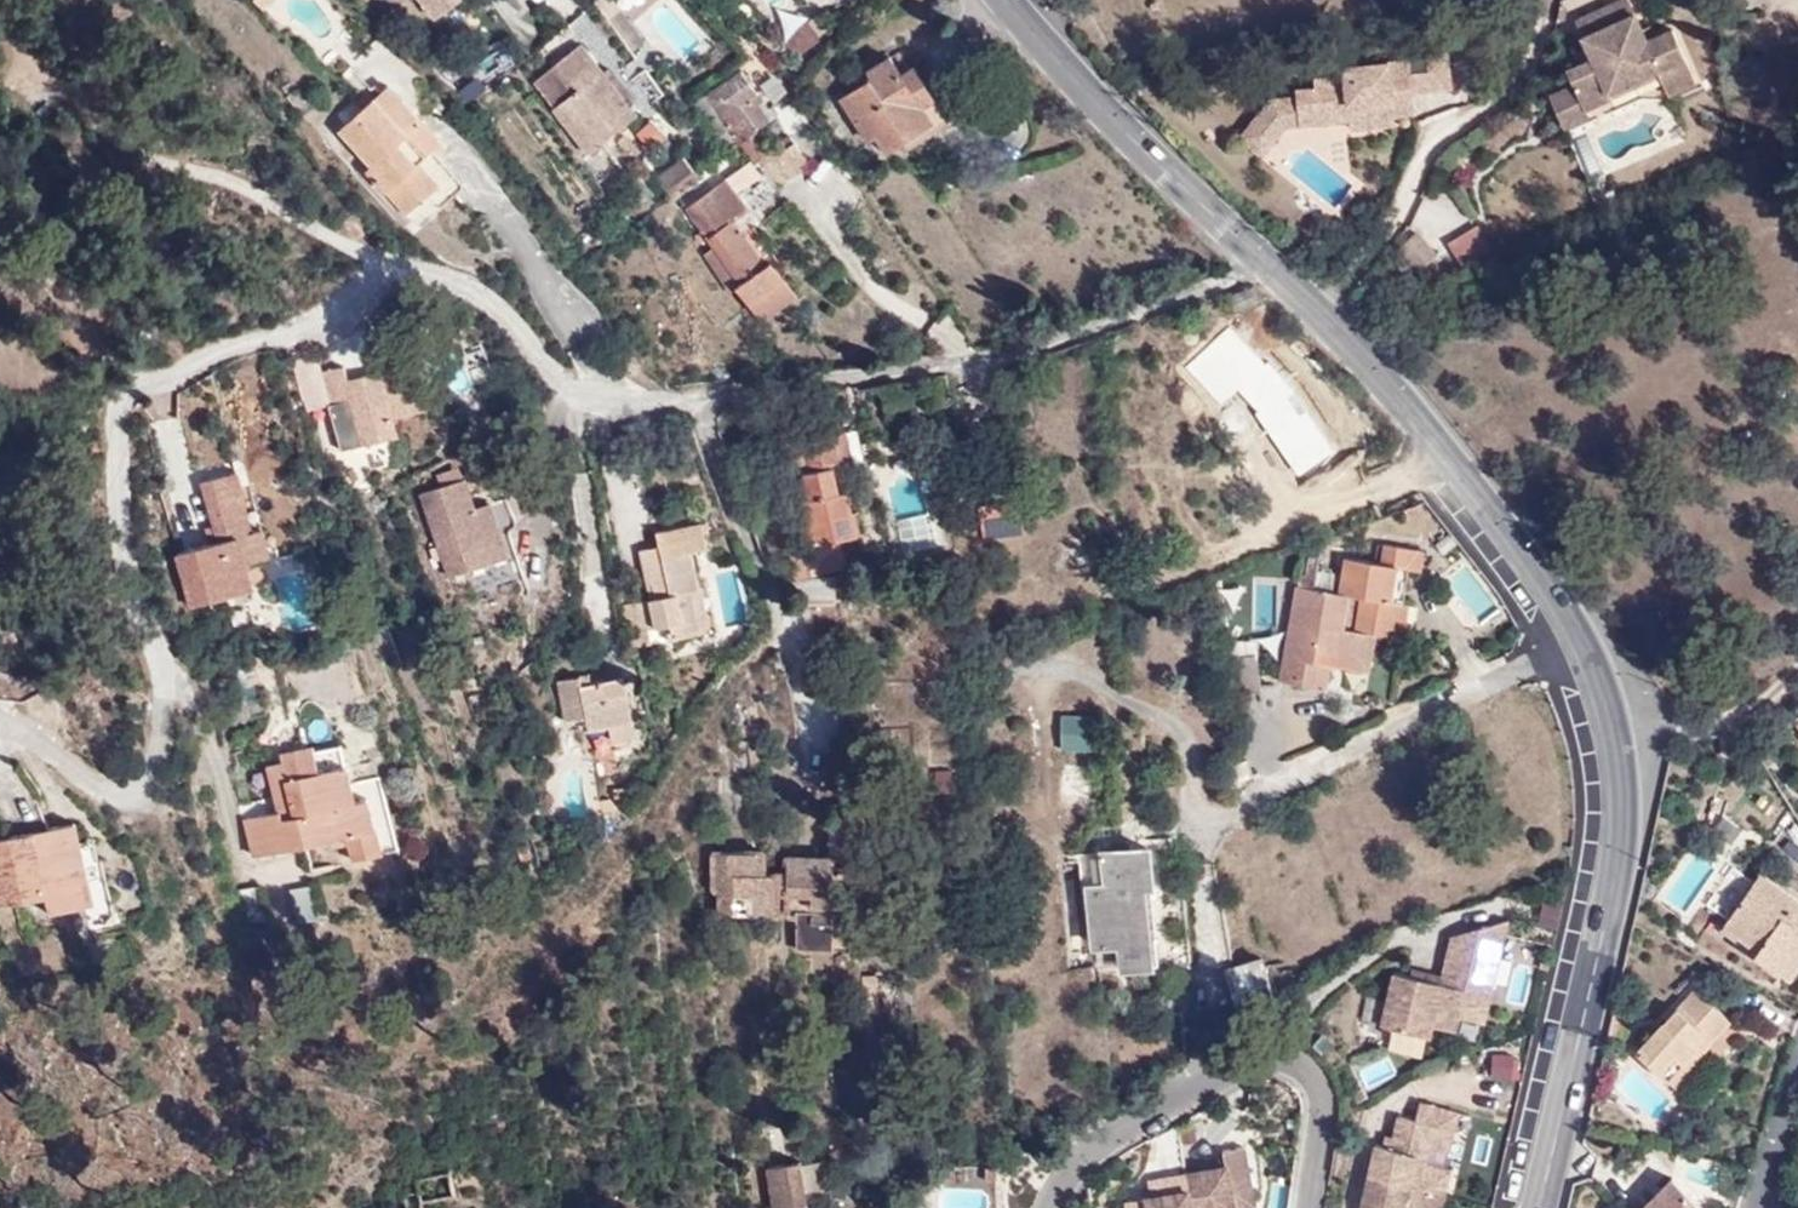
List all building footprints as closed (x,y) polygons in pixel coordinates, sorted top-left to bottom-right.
[(431,15),(448,0),(418,0),(431,15)] [(509,10),(522,0),(500,0),(509,10)] [(834,7),(828,0),(805,0),(818,15),(834,7)] [(1582,38),(1631,14),(1625,0),(1618,0),(1574,21),(1582,38)] [(1591,59),(1579,65),(1566,71),(1573,87),(1548,96),(1560,127),(1587,116),(1583,109),(1609,97),(1606,91),(1655,71),(1658,76),(1667,95),(1694,83),(1671,31),(1653,39),(1644,44),(1638,30),(1631,14),(1582,38),(1588,52),(1591,59)] [(792,39),(803,54),(821,41),(810,26),(792,39)] [(1644,44),(1653,39),(1647,27),(1638,30),(1644,44)] [(549,61),(530,75),(557,107),(556,108),(593,152),(639,113),(603,69),(582,43),(554,67),(549,61)] [(1426,71),(1428,90),(1447,88),(1444,50),(1424,52),(1424,60),(1426,71)] [(1577,58),(1579,65),(1591,59),(1588,52),(1577,58)] [(843,95),(869,140),(879,134),(888,148),(932,121),(922,105),(935,96),(916,65),(904,72),(892,53),(870,67),(875,75),(843,95)] [(1411,112),(1409,92),(1407,72),(1405,61),(1341,67),(1342,77),(1312,80),(1313,90),(1293,91),(1293,99),(1269,102),(1283,127),(1347,119),(1390,114),(1411,112)] [(750,131),(761,123),(770,116),(757,99),(763,95),(742,67),(697,102),(706,113),(703,115),(728,148),(731,145),(750,131)] [(1409,92),(1428,90),(1426,71),(1407,72),(1409,92)] [(1606,91),(1609,97),(1658,76),(1655,71),(1606,91)] [(376,95),(430,153),(434,150),(443,141),(388,83),(376,95)] [(368,169),(409,212),(430,193),(443,207),(466,184),(434,150),(430,153),(376,95),(341,127),(374,162),(368,169)] [(1283,127),(1269,102),(1239,138),(1259,155),(1283,127)] [(1391,125),(1390,114),(1347,119),(1348,129),(1391,125)] [(729,149),(770,117),(770,116),(761,123),(750,131),(731,145),(728,148),(729,149)] [(764,164),(795,140),(790,133),(772,146),(759,128),(740,142),(756,164),(761,160),(764,164)] [(813,163),(795,140),(764,164),(781,187),(813,163)] [(669,194),(693,169),(678,154),(653,179),(669,194)] [(727,177),(686,209),(715,247),(703,256),(731,293),(740,286),(766,320),(799,294),(772,259),(768,262),(742,228),(738,231),(729,220),(734,217),(749,205),(727,177)] [(1596,207),(1602,206),(1593,185),(1587,188),(1596,207)] [(738,231),(742,228),(734,217),(729,220),(738,231)] [(1458,263),(1491,252),(1482,224),(1448,235),(1458,263)] [(1401,246),(1422,267),(1437,253),(1416,231),(1401,246)] [(351,398),(366,445),(401,434),(395,417),(432,406),(416,351),(380,362),(382,369),(350,379),(345,364),(336,368),(326,381),(333,404),(351,398)] [(294,360),(305,394),(322,368),(317,352),(294,360)] [(322,368),(305,394),(309,409),(324,385),(326,381),(323,371),(322,368)] [(323,371),(326,381),(336,368),(323,371)] [(324,385),(309,409),(310,411),(333,404),(326,381),(324,385)] [(835,572),(846,570),(840,540),(859,535),(849,490),(841,492),(835,466),(866,460),(859,428),(847,431),(808,439),(782,445),(789,476),(805,472),(810,498),(804,499),(814,546),(795,550),(802,580),(835,572)] [(236,472),(202,483),(220,539),(180,552),(197,605),(254,587),(247,565),(272,558),(263,528),(254,530),(236,472)] [(422,493),(451,577),(511,556),(519,553),(512,530),(514,529),(517,526),(518,523),(518,521),(509,496),(492,502),(477,507),(467,478),(422,493)] [(985,542),(1027,535),(1021,500),(980,507),(985,542)] [(682,637),(703,632),(692,588),(701,586),(692,550),(710,546),(704,521),(659,531),(662,546),(643,550),(651,582),(658,580),(662,598),(655,599),(627,606),(637,648),(653,644),(682,637)] [(1347,556),(1344,573),(1341,592),(1363,595),(1357,629),(1378,632),(1406,637),(1411,604),(1403,602),(1409,567),(1421,569),(1424,549),(1387,543),(1383,562),(1347,556)] [(1300,603),(1329,609),(1354,615),(1349,645),(1369,647),(1376,649),(1378,632),(1357,629),(1363,595),(1341,592),(1344,573),(1318,569),(1317,576),(1304,574),(1300,603)] [(1369,647),(1349,645),(1354,615),(1329,609),(1300,603),(1304,574),(1300,574),(1283,681),(1317,686),(1321,661),(1331,663),(1372,669),(1376,649),(1369,647)] [(651,582),(655,599),(662,598),(658,580),(651,582)] [(692,588),(703,632),(717,629),(706,584),(701,586),(692,588)] [(1229,641),(1232,658),(1257,653),(1258,663),(1258,661),(1257,636),(1229,641)] [(1327,688),(1331,663),(1321,661),(1317,686),(1327,688)] [(560,678),(567,720),(589,717),(591,728),(612,724),(614,738),(637,733),(626,675),(592,681),(591,672),(560,678)] [(1057,713),(1059,750),(1092,748),(1090,711),(1057,713)] [(255,856),(346,834),(353,859),(383,851),(370,796),(356,799),(343,742),(316,748),(321,770),(287,778),(294,806),(279,810),(246,818),(255,856)] [(279,810),(294,806),(287,778),(321,770),(316,748),(315,743),(282,751),(284,760),(268,764),(279,810)] [(1086,799),(1087,773),(1060,773),(1060,799),(1086,799)] [(797,949),(832,949),(833,910),(860,910),(861,890),(867,889),(868,865),(860,865),(860,816),(834,815),(833,857),(790,856),(790,916),(796,915),(797,949)] [(49,896),(52,912),(95,902),(81,840),(77,821),(0,839),(0,900),(2,907),(49,896)] [(100,920),(117,916),(104,857),(100,857),(96,837),(81,840),(95,902),(100,920)] [(1090,885),(1097,946),(1122,943),(1123,954),(1125,969),(1158,965),(1167,964),(1164,938),(1154,940),(1148,885),(1158,884),(1154,843),(1105,849),(1109,882),(1090,885)] [(1081,852),(1085,885),(1090,885),(1109,882),(1105,849),(1081,852)] [(716,851),(716,886),(723,886),(724,913),(783,913),(782,872),(765,872),(765,851),(716,851)] [(1707,902),(1718,910),(1744,873),(1732,865),(1707,902)] [(1727,918),(1725,923),(1759,946),(1755,955),(1781,971),(1797,946),(1797,899),(1758,872),(1753,879),(1727,918)] [(1718,910),(1727,918),(1753,879),(1744,873),(1718,910)] [(1542,899),(1537,923),(1555,926),(1560,903),(1542,899)] [(1451,944),(1443,977),(1444,977),(1433,1025),(1456,1031),(1460,1016),(1485,1023),(1508,920),(1472,932),(1468,948),(1451,944)] [(1452,938),(1451,944),(1468,948),(1472,932),(1452,938)] [(1122,943),(1097,946),(1099,957),(1123,954),(1122,943)] [(1255,965),(1267,1003),(1276,1001),(1264,958),(1231,968),(1232,972),(1255,965)] [(1232,972),(1243,1010),(1267,1003),(1255,965),(1232,972)] [(1424,980),(1395,973),(1383,1025),(1430,1036),(1433,1025),(1444,977),(1443,977),(1438,975),(1437,983),(1424,980)] [(1424,980),(1437,983),(1438,975),(1426,973),(1424,980)] [(878,986),(862,986),(861,1019),(878,1020),(878,986)] [(1638,1051),(1668,1078),(1693,1051),(1699,1054),(1729,1019),(1696,987),(1638,1051)] [(1512,1076),(1515,1052),(1492,1049),(1489,1072),(1512,1076)] [(1693,1051),(1668,1078),(1678,1087),(1704,1058),(1699,1054),(1693,1051)] [(1449,1124),(1454,1106),(1417,1098),(1413,1115),(1396,1111),(1388,1146),(1374,1142),(1359,1207),(1403,1207),(1404,1204),(1424,1207),(1438,1207),(1448,1163),(1422,1158),(1427,1136),(1432,1120),(1449,1124)] [(1446,1141),(1449,1124),(1432,1120),(1427,1136),(1446,1141)] [(1188,1174),(1196,1207),(1232,1207),(1258,1202),(1245,1144),(1225,1149),(1227,1158),(1228,1165),(1206,1170),(1188,1174)] [(1228,1165),(1227,1158),(1205,1163),(1206,1170),(1228,1165)] [(836,1198),(829,1160),(805,1164),(805,1160),(765,1166),(772,1207),(777,1207),(836,1198)] [(446,1173),(398,1187),(402,1207),(427,1207),(453,1201),(446,1173)] [(1188,1174),(1167,1178),(1171,1193),(1153,1197),(1129,1203),(1130,1207),(1196,1207),(1188,1174)] [(1171,1193),(1167,1178),(1150,1182),(1153,1197),(1171,1193)] [(1658,1188),(1636,1207),(1678,1207),(1658,1188)]
